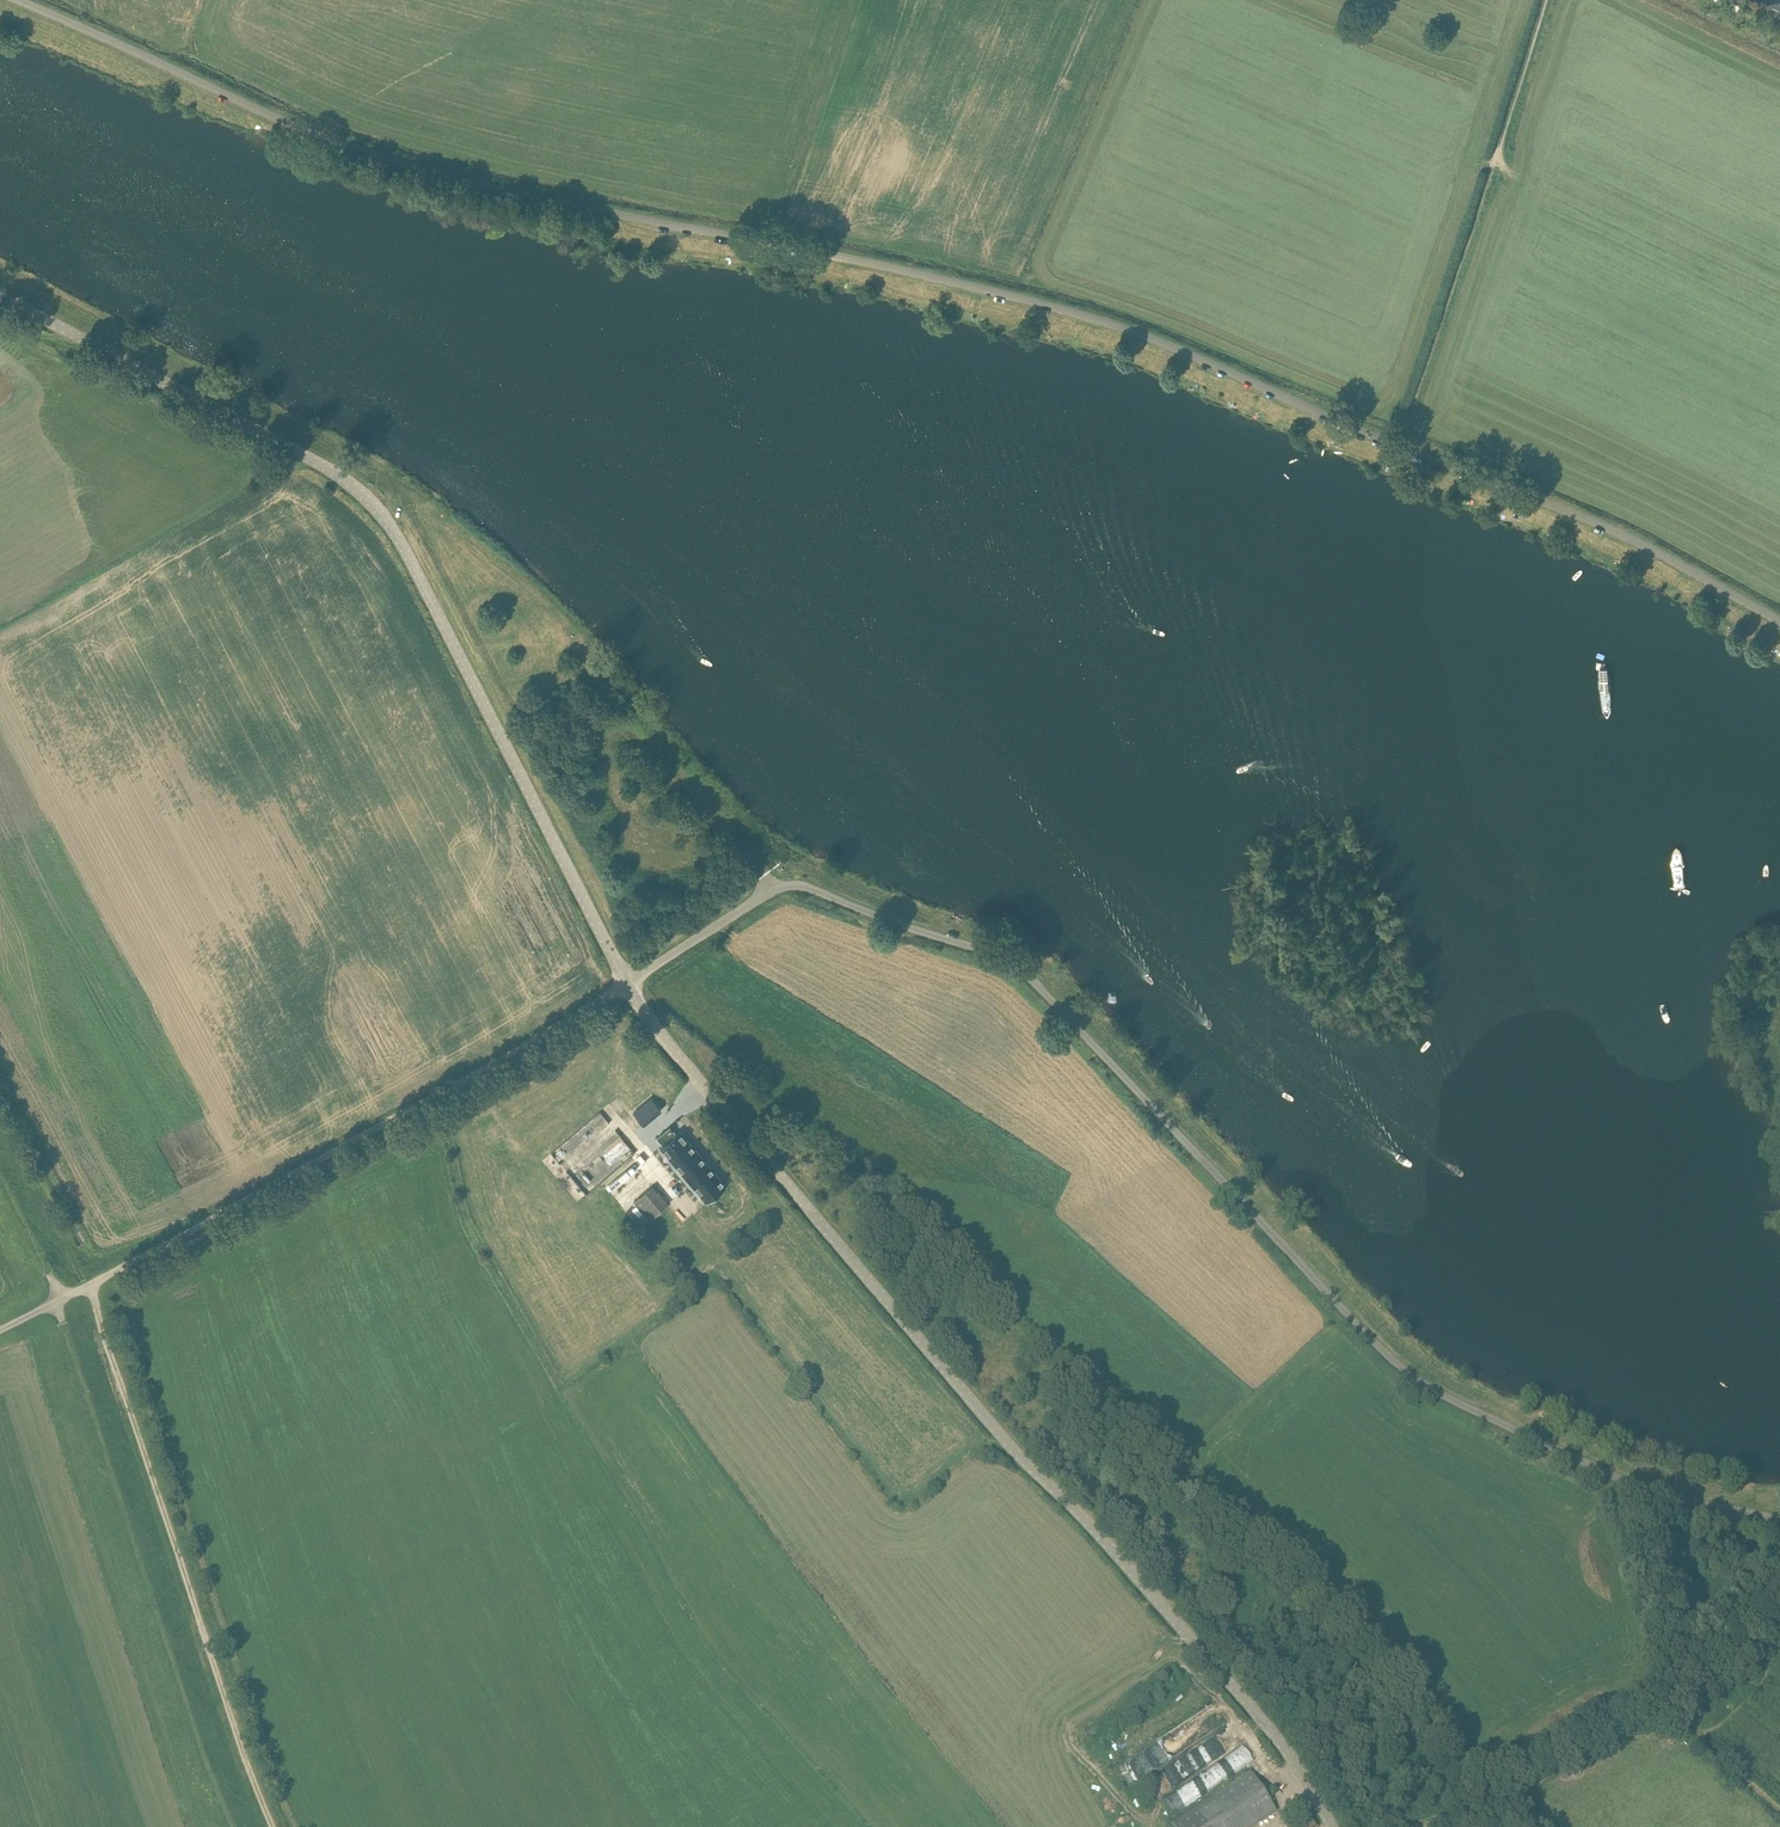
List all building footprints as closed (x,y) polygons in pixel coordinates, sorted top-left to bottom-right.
[(644,1124),(663,1108),(652,1096),(634,1111),(644,1124)] [(602,1112),(551,1150),(559,1161),(574,1150),(580,1159),(600,1143),(614,1161),(631,1148),(621,1135),(614,1141),(609,1134),(608,1135),(602,1128),(610,1122),(602,1112)] [(708,1201),(711,1199),(724,1187),(726,1186),(679,1131),(662,1145),(708,1201)] [(653,1185),(634,1202),(649,1219),(668,1203),(653,1185)] [(1267,1817),(1277,1811),(1251,1771),(1172,1823),(1175,1826),(1252,1826),(1267,1817)] [(1172,1796),(1181,1808),(1193,1800),(1183,1787),(1172,1796)]
